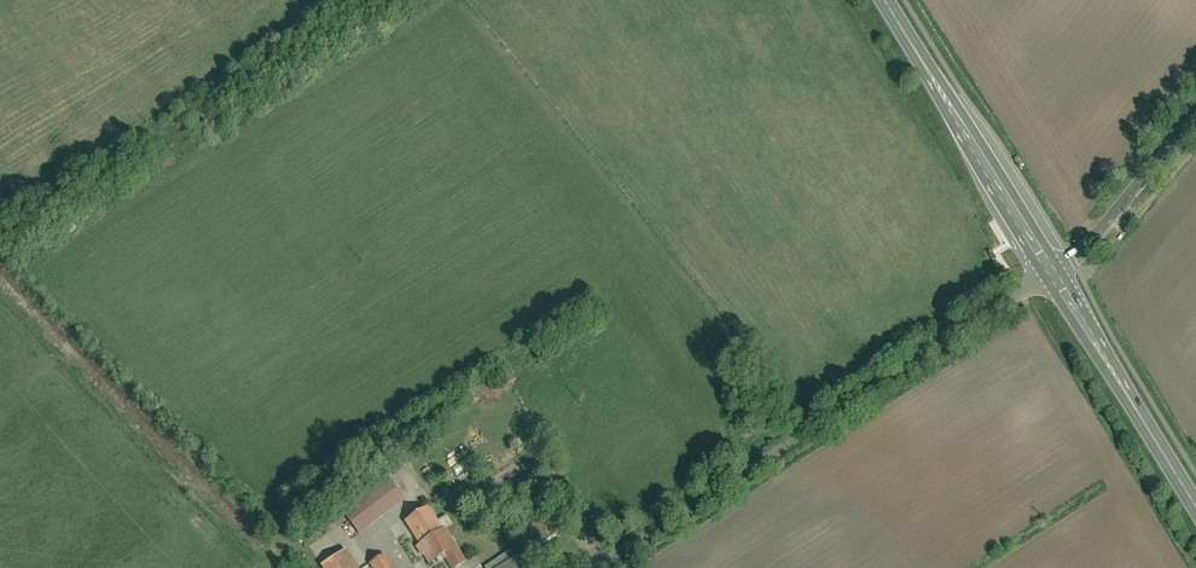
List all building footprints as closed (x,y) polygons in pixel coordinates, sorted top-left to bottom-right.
[(358,532),(401,499),(387,481),(344,514),(358,532)] [(426,510),(404,523),(429,564),(441,557),(448,567),(455,567),(463,563),(442,528),(438,530),(426,510)] [(344,552),(320,567),(321,567),(354,567),(344,552)] [(486,567),(519,567),(509,553),(486,567)] [(370,564),(372,567),(390,567),(383,556),(370,564)]
